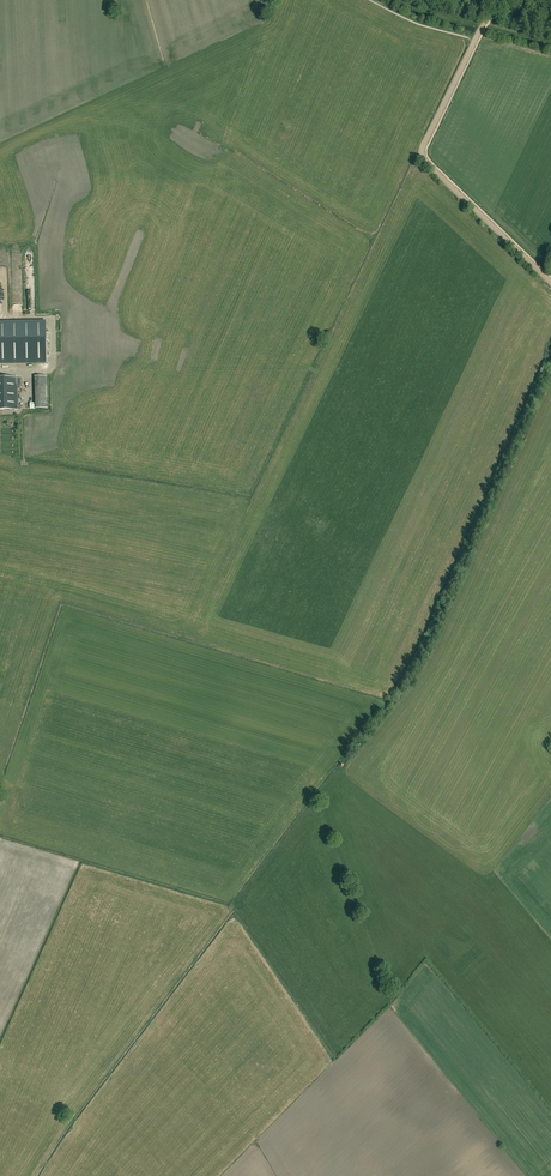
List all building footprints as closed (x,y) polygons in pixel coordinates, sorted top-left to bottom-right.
[(0,323),(0,364),(46,363),(46,322),(0,323)] [(47,377),(35,377),(35,409),(47,409),(47,377)] [(17,410),(17,378),(0,378),(0,410),(17,410)]
